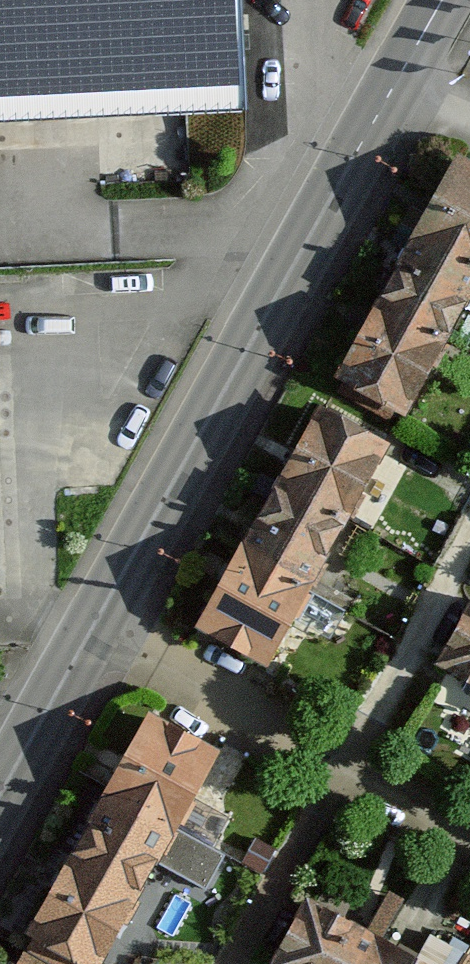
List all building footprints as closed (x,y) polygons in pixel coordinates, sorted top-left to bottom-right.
[(248,107),(243,0),(0,0),(0,120),(248,107)] [(343,373),(402,406),(469,285),(469,167),(460,162),(343,373)] [(321,412),(204,624),(264,656),(381,445),(321,412)] [(446,660),(469,674),(469,617),(446,660)] [(25,949),(52,963),(94,963),(211,752),(152,720),(25,949)] [(277,963),(278,963),(417,963),(379,943),(397,911),(384,904),(366,936),(310,905),(277,963)]
